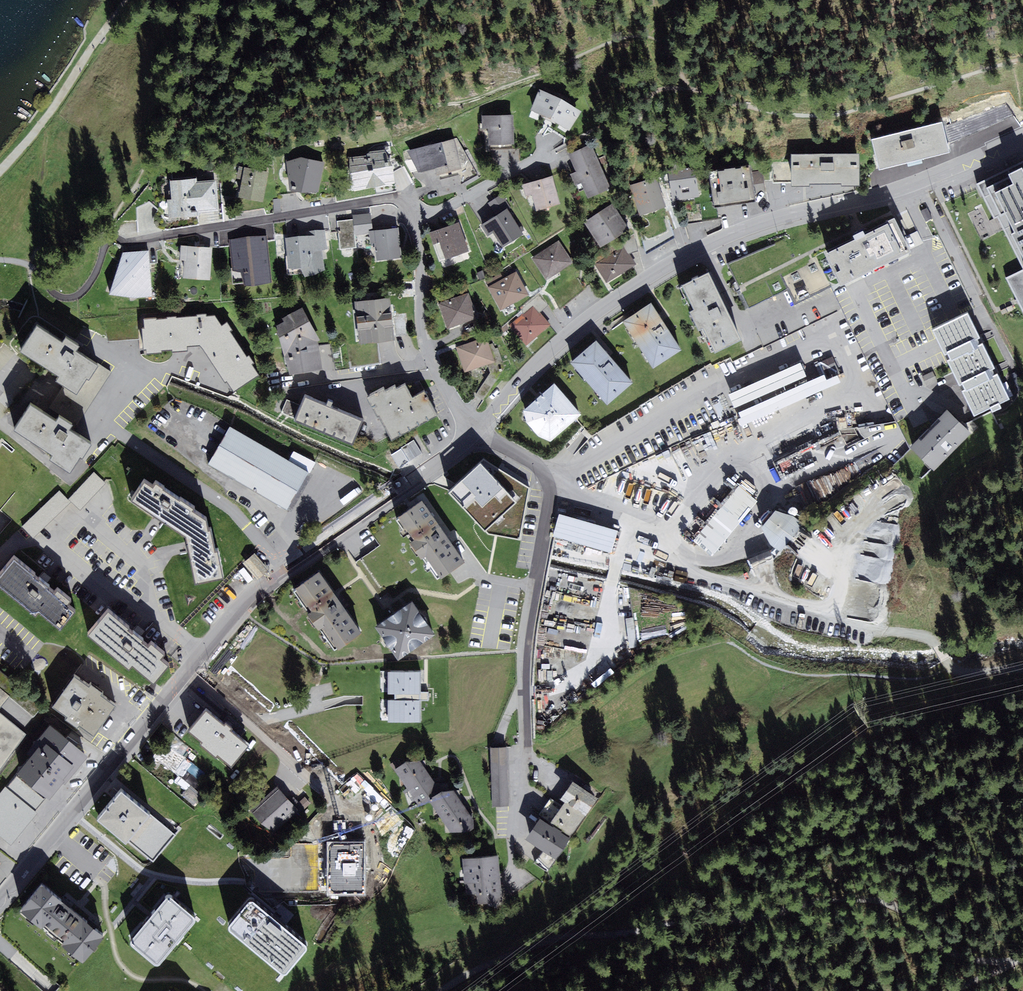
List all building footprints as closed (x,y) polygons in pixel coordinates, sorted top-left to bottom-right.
[(561,99),(542,90),(532,111),(552,120),(570,131),(582,112),(564,100),(561,99)] [(515,144),(514,115),(483,117),(483,130),(490,130),(491,145),(495,145),(515,144)] [(873,140),(880,167),(951,150),(945,123),(873,140)] [(462,165),(454,137),(407,149),(419,170),(435,166),(436,172),(449,169),(462,165)] [(612,185),(592,142),(568,153),(576,169),(570,172),(575,184),(582,181),(589,196),(612,185)] [(352,187),(395,181),(393,162),(384,148),(370,150),(365,154),(350,156),(352,187)] [(301,155),(286,160),(290,187),(293,187),(317,192),(325,160),(301,155)] [(794,182),(794,185),(861,185),(861,155),(794,155),(794,164),(794,182)] [(1019,161),(1020,162),(976,182),(994,217),(997,216),(1022,267),(1005,276),(1022,312),(1022,159),(1019,161)] [(773,164),(774,183),(794,182),(794,164),(773,164)] [(696,165),(669,169),(673,199),(700,195),(696,165)] [(752,166),(712,172),(717,207),(757,201),(752,166)] [(264,205),(269,173),(246,170),(241,201),(264,205)] [(219,208),(216,178),(197,179),(196,176),(170,178),(172,196),(167,197),(168,216),(200,213),(200,210),(219,208)] [(530,197),(535,196),(539,210),(561,204),(553,177),(526,185),(530,197)] [(655,177),(631,184),(641,216),(666,208),(655,177)] [(614,205),(586,223),(602,247),(629,228),(614,205)] [(524,233),(508,209),(490,221),(481,227),(489,237),(494,234),(503,247),(524,233)] [(372,215),(353,216),(354,221),(355,236),(369,235),(369,232),(374,232),(372,215)] [(897,218),(819,257),(836,289),(913,250),(897,218)] [(354,221),(338,222),(340,250),(356,249),(355,236),(354,221)] [(470,253),(460,223),(445,228),(431,233),(435,244),(442,242),(448,260),(470,253)] [(306,233),(285,236),(288,265),(300,265),(305,275),(325,268),(322,248),(328,248),(325,228),(305,230),(306,233)] [(378,261),(402,259),(399,230),(374,232),(369,232),(369,235),(370,243),(377,242),(378,261)] [(559,241),(533,258),(546,279),(572,262),(559,241)] [(213,245),(181,243),(180,258),(184,258),(183,275),(210,277),(213,245)] [(624,248),(598,264),(608,282),(635,266),(624,248)] [(152,295),(149,249),(123,251),(109,291),(134,295),(152,295)] [(246,281),(270,279),(268,254),(237,256),(237,265),(245,265),(246,281)] [(816,257),(782,274),(797,304),(831,287),(816,257)] [(517,272),(488,287),(501,310),(530,295),(517,272)] [(711,272),(681,285),(712,352),(742,338),(711,272)] [(469,293),(438,303),(447,327),(477,317),(469,293)] [(390,298),(355,301),(359,340),(394,337),(390,298)] [(624,320),(654,366),(681,348),(652,302),(624,320)] [(289,355),(291,372),(321,368),(318,341),(321,339),(302,307),(276,322),(285,356),(289,355)] [(550,328),(533,307),(508,327),(526,348),(550,328)] [(968,311),(933,328),(974,414),(1009,397),(968,311)] [(164,315),(145,316),(145,348),(200,343),(226,376),(236,389),(260,376),(216,313),(164,315)] [(98,362),(37,321),(20,347),(58,372),(55,377),(77,391),(88,375),(89,376),(98,362)] [(458,347),(466,372),(494,363),(486,338),(472,342),(458,347)] [(597,340),(571,362),(607,405),(633,383),(597,340)] [(833,355),(729,392),(741,424),(844,387),(833,355)] [(933,372),(924,376),(927,384),(937,380),(933,372)] [(554,381),(524,407),(527,420),(539,433),(550,437),(580,412),(554,381)] [(380,417),(393,440),(439,415),(425,391),(413,397),(406,384),(398,388),(396,384),(387,389),(385,386),(367,395),(378,417),(380,417)] [(362,418),(305,394),(295,418),(352,442),(362,418)] [(91,440),(30,400),(14,426),(54,452),(50,457),(70,470),(81,453),(82,454),(91,440)] [(949,408),(911,445),(935,469),(973,432),(949,408)] [(308,472),(231,427),(210,462),(287,507),(308,472)] [(415,441),(402,447),(408,461),(421,455),(415,441)] [(522,542),(533,484),(508,469),(482,454),(444,488),(486,535),(522,542)] [(70,494),(80,503),(106,477),(94,465),(67,492),(59,484),(25,517),(36,528),(70,494)] [(209,514),(145,475),(129,499),(163,519),(186,533),(188,545),(196,580),(225,576),(209,514)] [(739,485),(695,539),(714,555),(758,501),(739,485)] [(400,514),(415,536),(411,539),(422,555),(425,553),(440,575),(464,559),(423,498),(400,514)] [(777,510),(763,526),(771,542),(781,550),(784,547),(795,557),(812,537),(801,528),(804,524),(794,515),(777,510)] [(560,512),(553,535),(611,552),(618,528),(560,512)] [(889,583),(896,525),(877,523),(875,534),(864,533),(859,579),(889,583)] [(379,540),(388,534),(384,528),(375,534),(379,540)] [(39,576),(37,577),(33,574),(34,572),(14,555),(0,572),(0,583),(35,613),(38,609),(61,628),(76,610),(66,602),(69,598),(57,587),(54,591),(47,585),(48,583),(39,576)] [(318,625),(321,624),(336,648),(362,632),(322,569),(297,585),(311,608),(308,610),(318,625)] [(412,598),(376,623),(399,656),(435,631),(412,598)] [(144,637),(134,629),(132,631),(127,627),(128,625),(108,608),(88,632),(129,667),(133,663),(155,681),(170,664),(158,654),(162,649),(151,641),(148,644),(142,639),(144,637)] [(421,669),(388,669),(388,692),(394,692),(394,697),(388,697),(388,720),(421,719),(421,699),(428,699),(428,690),(421,690),(421,688),(421,669)] [(91,682),(89,685),(74,674),(53,704),(68,715),(66,718),(77,725),(79,722),(94,733),(115,703),(100,693),(102,690),(91,682)] [(9,695),(0,687),(0,707),(9,695)] [(206,708),(190,727),(231,761),(247,742),(206,708)] [(27,733),(0,712),(0,769),(27,733)] [(69,739),(50,723),(27,751),(30,753),(14,773),(18,776),(8,789),(36,811),(46,799),(45,799),(61,779),(65,782),(88,755),(69,739)] [(508,747),(492,747),(493,805),(509,805),(508,747)] [(409,760),(396,768),(420,806),(430,800),(429,798),(442,790),(437,783),(423,760),(409,760)] [(597,797),(573,781),(562,797),(566,800),(586,813),(597,797)] [(136,797),(121,785),(97,814),(126,838),(150,810),(136,797)] [(299,809),(277,786),(251,809),(272,833),(299,809)] [(0,793),(0,835),(12,844),(31,820),(37,812),(36,811),(8,789),(5,787),(0,793)] [(442,790),(429,798),(430,800),(450,831),(466,830),(467,829),(470,815),(458,795),(454,789),(442,790)] [(573,833),(586,813),(566,800),(553,819),(573,833)] [(538,820),(527,836),(556,855),(567,839),(538,820)] [(468,892),(479,891),(480,905),(502,903),(498,854),(465,857),(468,892)] [(67,899),(41,878),(19,906),(42,925),(43,923),(63,938),(61,940),(83,958),(105,931),(94,922),(67,899)] [(168,895),(128,945),(160,971),(205,914),(194,905),(189,911),(168,895)] [(313,947),(252,897),(226,929),(286,979),(313,947)]
